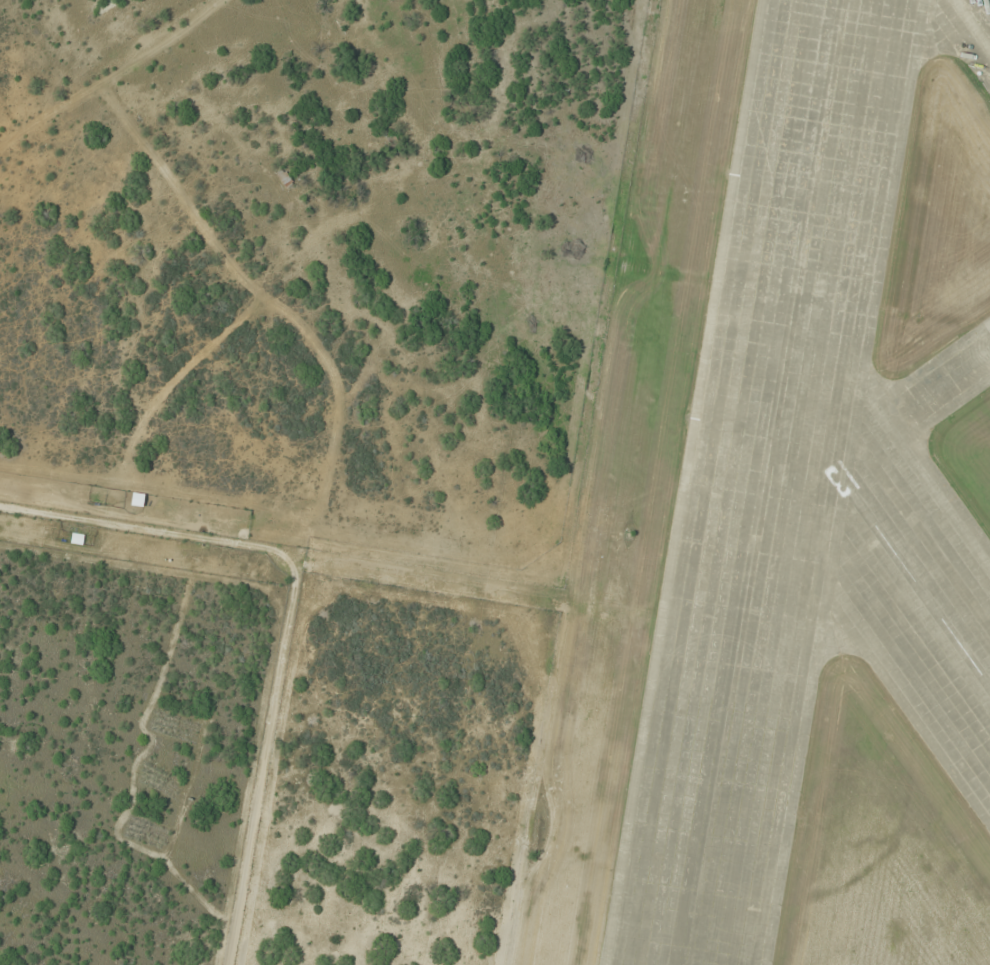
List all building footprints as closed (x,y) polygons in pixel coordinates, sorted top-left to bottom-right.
[(295,186),(285,167),(276,172),(286,191),(295,186)] [(84,535),(72,533),(71,542),(82,544),(84,535)]
